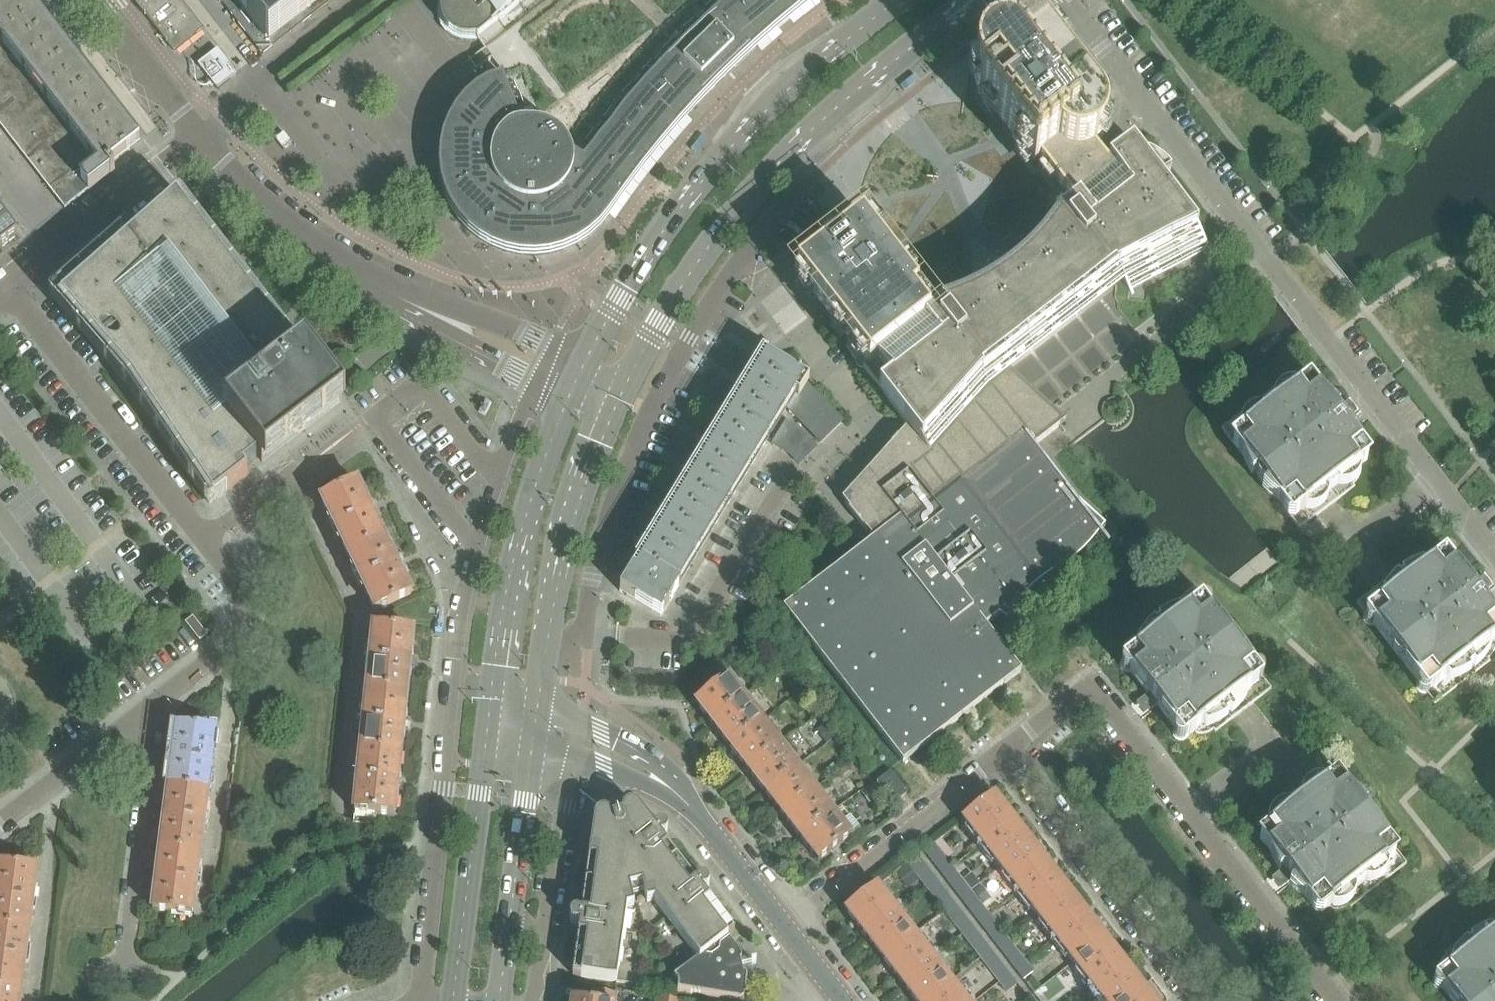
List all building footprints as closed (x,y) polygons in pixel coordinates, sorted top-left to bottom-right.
[(29,0),(0,0),(0,126),(64,209),(88,191),(88,192),(110,175),(111,175),(115,172),(110,166),(140,143),(106,99),(29,0)] [(203,32),(179,0),(135,0),(134,1),(174,54),(203,32)] [(224,6),(263,56),(334,0),(231,0),(224,6)] [(441,3),(440,11),(441,18),(444,25),(448,31),(454,35),(461,38),(468,39),(476,38),(477,39),(500,70),(502,75),(501,76),(501,77),(488,83),(475,91),(464,101),(456,112),(448,125),(443,138),(440,153),(439,167),(441,182),(444,196),(450,209),(458,221),(468,232),(479,241),(492,248),(505,254),(520,257),(534,257),(549,256),(563,252),(576,246),(588,238),(599,229),(608,217),(625,194),(641,172),(659,150),(677,128),(696,108),(716,87),(736,68),(756,48),(779,28),(799,12),(814,0),(443,0),(441,3)] [(1100,118),(1047,49),(1044,46),(1022,64),(1019,62),(1018,61),(1015,59),(1012,57),(1010,56),(1006,55),(1003,55),(1001,55),(997,55),(994,56),(991,57),(989,58),(985,60),(983,62),(982,63),(979,66),(978,69),(977,70),(975,74),(974,77),(974,81),(974,82),(974,86),(975,88),(975,91),(977,94),(979,97),(1007,134),(1034,169),(1039,164),(1073,208),(1080,217),(1077,220),(1074,216),(1073,217),(1069,218),(1067,219),(1065,221),(1063,222),(1061,223),(1060,225),(1059,226),(1057,228),(1056,230),(1067,245),(1082,264),(1098,251),(1124,284),(1132,295),(1135,293),(1131,289),(1207,250),(1211,255),(1213,254),(1162,188),(1169,183),(1168,182),(1169,181),(1166,177),(1161,173),(1157,170),(1154,168),(1150,165),(1146,164),(1144,165),(1132,149),(1130,150),(1117,172),(1093,190),(1078,172),(1096,157),(1094,154),(1095,153),(1097,151),(1099,149),(1101,146),(1102,143),(1103,141),(1104,138),(1104,134),(1104,131),(1104,128),(1103,124),(1102,121),(1101,120),(1100,118)] [(217,91),(237,75),(217,50),(198,65),(217,91)] [(915,75),(900,85),(905,91),(919,81),(915,75)] [(284,134),(275,141),(283,151),(289,147),(292,144),(288,139),(284,134)] [(703,135),(692,150),(698,155),(709,140),(703,135)] [(243,471),(320,412),(294,378),(300,374),(300,373),(305,369),(177,202),(171,207),(129,243),(62,302),(133,382),(197,478),(214,503),(247,477),(243,471)] [(1077,220),(1080,217),(1073,208),(1061,218),(1059,216),(1050,229),(1041,242),(1031,253),(1020,264),(1008,274),(995,283),(982,291),(968,298),(954,304),(940,309),(940,311),(928,321),(932,326),(936,322),(937,321),(939,319),(942,316),(944,314),(945,313),(949,311),(953,310),(964,324),(965,324),(977,339),(980,343),(974,348),(981,357),(1004,378),(1124,284),(1098,251),(1082,264),(1067,245),(1056,230),(1057,228),(1059,226),(1060,225),(1061,223),(1063,222),(1065,221),(1067,219),(1069,218),(1073,217),(1074,216),(1077,220)] [(18,237),(0,212),(0,250),(18,237)] [(912,300),(917,296),(888,258),(862,224),(796,275),(851,346),(853,345),(858,352),(852,357),(863,372),(910,432),(897,446),(845,505),(866,532),(867,532),(873,541),(784,610),(903,764),(1021,672),(986,627),(998,617),(1006,623),(1018,607),(1021,603),(1024,600),(1027,596),(1031,593),(1038,587),(1041,584),(1045,581),(1049,578),(1053,576),(1058,574),(1062,571),(1066,568),(1074,562),(1078,559),(1082,556),(1086,552),(1089,549),(1092,545),(1095,541),(1105,528),(1073,498),(1034,447),(1059,427),(1004,378),(981,357),(974,348),(980,343),(977,339),(965,324),(964,324),(953,310),(949,311),(945,313),(944,314),(942,316),(939,319),(937,321),(936,322),(932,326),(928,321),(912,300)] [(1225,271),(1205,286),(1209,291),(1229,276),(1225,271)] [(661,618),(741,486),(787,411),(820,445),(843,423),(804,383),(798,378),(794,375),(795,373),(763,354),(618,592),(661,618)] [(1278,503),(1299,530),(1355,487),(1353,484),(1356,482),(1357,481),(1359,478),(1360,475),(1361,472),(1361,469),(1360,466),(1367,461),(1368,454),(1358,441),(1357,437),(1355,433),(1353,430),(1351,426),(1348,422),(1347,421),(1348,420),(1340,409),(1338,410),(1338,409),(1335,405),(1330,401),(1325,397),(1322,395),(1312,382),(1305,381),(1298,386),(1296,384),(1293,384),(1290,384),(1287,384),(1284,385),(1281,387),(1279,389),(1277,386),(1221,429),(1242,456),(1245,463),(1247,467),(1249,470),(1252,476),(1255,473),(1265,486),(1262,489),(1265,492),(1270,496),(1275,500),(1278,503)] [(816,449),(797,430),(787,424),(773,447),(791,458),(799,466),(816,449)] [(384,539),(368,506),(357,483),(320,501),(347,556),(384,539)] [(411,595),(384,539),(347,556),(375,613),(411,595)] [(1412,561),(1356,604),(1364,614),(1364,615),(1363,619),(1364,622),(1366,625),(1369,627),(1373,627),(1374,626),(1417,682),(1416,683),(1416,687),(1416,690),(1419,693),(1422,695),(1426,695),(1427,695),(1435,705),(1490,662),(1488,659),(1491,657),(1494,653),(1494,651),(1494,641),(1494,618),(1480,599),(1479,600),(1479,599),(1484,595),(1475,584),(1470,588),(1470,587),(1470,586),(1454,565),(1455,563),(1455,562),(1455,560),(1455,558),(1454,557),(1454,555),(1453,554),(1452,553),(1450,552),(1447,552),(1445,552),(1443,553),(1442,553),(1438,558),(1433,561),(1431,559),(1428,559),(1425,559),(1421,559),(1419,560),(1417,561),(1414,563),(1412,561)] [(1213,730),(1215,733),(1271,690),(1255,669),(1256,668),(1257,665),(1256,661),(1254,658),(1250,657),(1247,656),(1246,657),(1219,622),(1219,621),(1220,618),(1219,614),(1217,611),(1214,609),(1210,609),(1209,610),(1193,589),(1137,632),(1139,634),(1137,637),(1134,640),(1132,645),(1131,650),(1133,652),(1127,657),(1123,659),(1122,660),(1121,661),(1120,662),(1120,664),(1120,665),(1120,667),(1120,668),(1121,670),(1122,671),(1123,672),(1124,673),(1126,674),(1127,674),(1128,674),(1129,674),(1131,673),(1147,695),(1148,694),(1149,695),(1144,699),(1152,710),(1157,706),(1158,707),(1157,707),(1174,729),(1173,730),(1173,731),(1172,733),(1172,735),(1173,736),(1173,738),(1175,740),(1176,741),(1178,741),(1179,742),(1180,742),(1182,742),(1185,741),(1186,740),(1190,736),(1195,732),(1196,735),(1201,735),(1206,734),(1211,732),(1213,730)] [(407,694),(413,634),(413,633),(373,628),(366,689),(407,694)] [(763,720),(746,699),(730,677),(713,691),(709,686),(692,700),(728,747),(763,720)] [(401,755),(407,694),(366,689),(360,751),(401,755)] [(208,794),(216,732),(217,720),(196,718),(195,729),(176,727),(168,789),(208,794)] [(799,767),(782,745),(763,720),(728,747),(765,794),(799,767)] [(827,744),(836,737),(828,725),(818,732),(827,744)] [(394,817),(398,781),(401,755),(360,751),(352,824),(374,827),(375,815),(394,817)] [(833,764),(825,770),(830,776),(837,770),(833,764)] [(1349,791),(1328,764),(1273,807),(1275,809),(1272,811),(1269,815),(1267,820),(1266,825),(1268,827),(1261,833),(1260,840),(1270,853),(1271,856),(1274,862),(1277,869),(1279,872),(1280,871),(1281,872),(1279,874),(1287,885),(1289,884),(1290,884),(1289,885),(1292,888),(1295,891),(1298,893),(1301,895),(1305,898),(1315,912),(1323,913),(1330,907),(1331,909),(1334,910),(1337,910),(1341,909),(1344,908),(1346,907),(1349,905),(1351,908),(1406,864),(1385,837),(1383,831),(1381,827),(1378,821),(1376,818),(1372,820),(1362,808),(1366,805),(1363,802),(1360,799),(1356,796),(1353,793),(1349,791)] [(834,812),(817,790),(799,767),(765,794),(800,839),(834,812)] [(843,777),(849,772),(846,768),(840,772),(843,777)] [(893,805),(907,794),(891,773),(877,784),(893,805)] [(881,795),(873,784),(862,793),(870,803),(881,795)] [(199,855),(208,794),(168,789),(160,850),(199,855)] [(998,869),(1031,844),(994,796),(962,822),(998,869)] [(736,933),(643,808),(641,806),(636,804),(633,805),(628,809),(628,815),(618,818),(616,815),(613,812),(608,811),(604,812),(601,816),(576,972),(619,979),(630,908),(638,906),(635,896),(648,893),(650,903),(658,901),(701,959),(729,938),(736,933)] [(852,835),(835,813),(834,812),(800,839),(818,862),(852,835)] [(876,830),(872,826),(866,831),(870,835),(876,830)] [(951,867),(934,844),(933,844),(923,851),(941,874),(951,867)] [(1068,891),(1049,866),(1031,844),(998,869),(1035,916),(1068,891)] [(190,928),(199,855),(160,850),(152,912),(170,914),(169,925),(190,928)] [(37,858),(16,856),(15,866),(36,868),(37,858)] [(926,888),(936,880),(917,856),(907,864),(926,888)] [(15,866),(0,864),(0,929),(28,933),(36,868),(15,866)] [(907,865),(906,866),(896,874),(901,882),(913,873),(907,865)] [(970,891),(957,874),(951,867),(941,874),(960,899),(970,891)] [(971,875),(966,878),(960,871),(957,874),(970,891),(977,886),(979,885),(971,875)] [(945,912),(954,905),(936,880),(926,888),(945,912)] [(916,934),(897,910),(879,886),(845,912),(883,960),(916,934)] [(983,904),(990,899),(980,886),(973,891),(983,904)] [(974,896),(970,892),(970,891),(960,899),(977,921),(988,914),(974,896)] [(1072,964),(1105,939),(1068,891),(1035,916),(1072,964)] [(963,936),(973,928),(954,905),(945,912),(963,936)] [(1007,938),(989,916),(988,914),(977,921),(997,946),(1007,938)] [(1494,914),(1444,953),(1446,955),(1443,958),(1441,962),(1439,965),(1438,969),(1438,972),(1439,974),(1435,976),(1433,979),(1432,982),(1433,986),(1435,989),(1438,991),(1442,991),(1443,990),(1451,1000),(1494,1000),(1494,915),(1494,914)] [(981,959),(991,952),(973,928),(963,936),(981,959)] [(28,933),(0,929),(0,991),(20,994),(28,933)] [(934,958),(916,934),(883,960),(915,1000),(927,1000),(953,982),(934,958)] [(940,942),(946,948),(955,941),(950,934),(940,942)] [(729,938),(701,959),(676,977),(679,981),(679,985),(679,988),(742,999),(744,998),(748,977),(747,975),(743,974),(740,961),(743,959),(743,957),(729,938)] [(1025,963),(1007,938),(997,946),(1015,970),(1025,963)] [(1123,962),(1105,939),(1072,964),(1101,1000),(1124,1000),(1142,987),(1123,962)] [(1000,984),(1010,976),(991,952),(981,959),(1000,984)] [(1023,980),(1033,972),(1025,963),(1015,970),(1023,980)] [(1007,993),(1017,985),(1010,976),(1000,984),(1007,993)] [(953,982),(927,1000),(968,1000),(953,982)] [(1142,987),(1124,1000),(1153,1000),(1142,987)] [(20,994),(0,991),(0,1000),(20,1000),(20,994)] [(617,994),(592,991),(591,1000),(616,1000),(617,994)]
